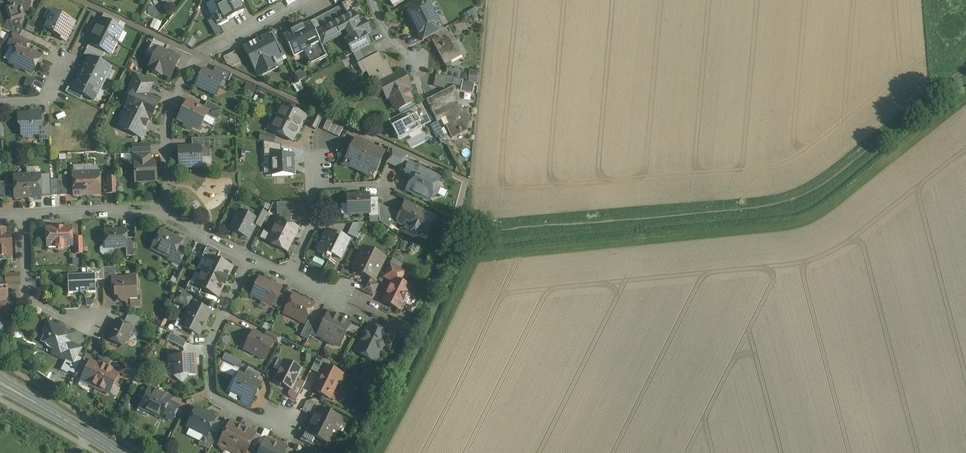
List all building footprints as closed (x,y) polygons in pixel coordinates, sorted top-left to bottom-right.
[(13,7),(8,9),(11,20),(18,18),(23,16),(21,11),(23,8),(28,11),(34,0),(16,0),(13,7)] [(214,0),(220,13),(225,21),(228,20),(243,11),(237,0),(214,0)] [(428,0),(418,0),(406,6),(412,18),(410,19),(418,33),(438,23),(428,5),(430,4),(428,0)] [(214,1),(206,5),(213,16),(220,13),(214,1)] [(348,2),(342,5),(347,15),(353,12),(348,2)] [(342,5),(337,8),(342,18),(347,15),(342,5)] [(342,18),(337,8),(331,11),(337,21),(342,18)] [(331,11),(326,14),(331,24),(337,21),(331,11)] [(321,30),(315,33),(319,40),(321,44),(340,34),(339,33),(346,30),(349,37),(346,39),(353,54),(360,51),(369,46),(353,12),(347,15),(342,18),(337,21),(331,24),(326,27),(321,30)] [(52,20),(50,19),(45,29),(60,36),(61,37),(67,24),(69,19),(56,13),(52,20)] [(213,16),(213,17),(218,27),(229,21),(228,20),(225,21),(220,13),(213,16)] [(120,22),(104,14),(102,19),(118,27),(120,22)] [(326,14),(321,16),(326,27),(331,24),(326,14)] [(326,27),(321,16),(315,19),(321,30),(326,27)] [(11,20),(7,21),(4,29),(14,34),(20,37),(23,29),(21,28),(18,18),(11,20)] [(102,19),(101,19),(95,32),(117,42),(123,30),(118,27),(102,19)] [(155,19),(152,27),(159,30),(162,22),(155,19)] [(321,30),(315,19),(310,22),(315,33),(321,30)] [(310,22),(283,36),(283,37),(278,40),(281,46),(286,43),(294,57),(305,51),(304,48),(309,45),(319,40),(315,33),(310,22)] [(438,23),(418,33),(422,41),(430,37),(443,30),(438,23)] [(67,24),(61,37),(60,36),(59,38),(66,41),(73,27),(67,24)] [(443,30),(430,37),(445,64),(462,55),(447,28),(443,30)] [(11,35),(2,31),(0,35),(0,37),(7,41),(11,35)] [(117,42),(95,32),(89,44),(105,52),(110,55),(117,42)] [(274,34),(263,40),(266,47),(261,50),(257,41),(244,47),(257,73),(276,63),(273,58),(284,53),(278,40),(274,32),(273,32),(274,34)] [(20,37),(14,34),(9,45),(17,49),(18,46),(27,50),(31,42),(20,37)] [(189,35),(185,42),(193,47),(197,40),(189,35)] [(170,45),(154,37),(148,50),(156,54),(158,49),(166,52),(170,45)] [(319,40),(309,45),(314,55),(307,59),(311,66),(328,57),(321,44),(319,40)] [(105,52),(89,44),(87,50),(103,58),(105,52)] [(369,46),(360,51),(365,60),(378,54),(373,44),(369,46)] [(27,50),(18,46),(17,49),(14,55),(17,57),(13,64),(15,65),(15,67),(20,69),(21,68),(32,73),(40,57),(27,50)] [(166,52),(158,49),(156,54),(149,68),(151,69),(153,72),(158,75),(162,74),(171,78),(179,59),(166,52)] [(235,52),(223,57),(227,65),(232,68),(241,63),(235,52)] [(365,60),(362,62),(374,86),(381,82),(393,76),(387,65),(385,66),(378,53),(378,54),(365,60)] [(111,68),(89,58),(84,68),(105,79),(111,68)] [(232,74),(216,67),(212,74),(223,79),(221,82),(227,85),(232,74)] [(105,79),(84,68),(78,79),(100,90),(105,79)] [(462,72),(447,68),(445,77),(448,77),(454,79),(460,80),(462,72)] [(469,81),(477,82),(479,71),(471,69),(469,81)] [(212,74),(204,70),(196,86),(215,95),(221,82),(223,79),(212,74)] [(393,76),(381,82),(386,91),(388,90),(398,110),(414,102),(399,73),(393,76)] [(153,83),(137,75),(130,89),(135,91),(126,108),(127,109),(125,113),(122,114),(120,119),(121,122),(120,124),(132,130),(130,133),(141,138),(144,137),(147,131),(145,128),(158,102),(150,98),(148,99),(147,96),(153,83)] [(445,77),(436,75),(435,80),(446,83),(448,77),(445,77)] [(25,86),(32,88),(35,80),(28,77),(25,86)] [(100,90),(78,79),(73,90),(95,100),(100,90)] [(463,81),(461,89),(473,92),(475,83),(463,81)] [(441,96),(429,102),(428,101),(427,101),(435,117),(450,110),(459,105),(462,104),(454,88),(440,95),(441,96)] [(196,105),(188,101),(179,120),(199,130),(206,115),(208,112),(204,110),(196,106),(196,105)] [(223,110),(207,102),(204,110),(208,112),(206,115),(217,121),(223,110)] [(421,105),(390,120),(399,139),(409,134),(407,130),(420,123),(421,126),(430,122),(421,105)] [(459,105),(450,110),(454,116),(447,120),(450,125),(447,127),(453,138),(467,131),(469,115),(464,115),(459,105)] [(305,116),(285,107),(282,113),(280,112),(277,118),(298,129),(300,124),(301,124),(305,116)] [(29,114),(29,115),(19,115),(19,123),(22,125),(22,134),(23,134),(23,131),(33,131),(33,134),(41,134),(42,134),(41,125),(41,114),(35,115),(34,114),(33,113),(32,113),(31,113),(30,113),(29,114)] [(316,113),(310,126),(316,129),(322,117),(316,113)] [(298,129),(277,118),(274,125),(276,126),(273,132),(292,142),(296,133),(298,129)] [(344,127),(328,119),(323,130),(339,137),(344,127)] [(437,122),(430,125),(436,139),(444,135),(437,122)] [(50,124),(41,125),(42,134),(41,134),(41,139),(50,138),(50,124)] [(33,131),(23,131),(23,134),(23,139),(33,138),(33,134),(33,131)] [(260,141),(264,142),(274,144),(275,137),(261,134),(260,141)] [(209,138),(192,139),(192,148),(200,147),(201,151),(210,151),(209,138)] [(385,152),(356,139),(346,160),(351,162),(349,166),(369,175),(371,171),(375,173),(385,152)] [(274,144),(264,142),(264,157),(271,157),(271,156),(282,155),(281,145),(274,144)] [(192,148),(179,148),(180,167),(201,166),(201,151),(200,147),(192,148)] [(408,156),(393,149),(386,164),(387,164),(388,163),(401,169),(400,170),(401,170),(402,169),(401,168),(406,158),(407,158),(408,156)] [(151,153),(134,154),(134,163),(135,163),(135,175),(139,175),(140,181),(141,181),(143,183),(147,183),(148,181),(156,181),(155,162),(152,162),(150,161),(150,154),(151,154),(151,153)] [(271,156),(271,157),(272,176),(293,175),(292,155),(282,155),(271,156)] [(440,178),(409,164),(405,173),(414,177),(407,191),(414,194),(413,194),(419,197),(419,196),(429,201),(432,196),(437,194),(440,189),(438,183),(440,178)] [(86,172),(73,173),(74,196),(82,196),(82,195),(87,194),(86,172)] [(99,172),(86,172),(87,194),(93,194),(93,195),(101,195),(99,172)] [(41,174),(27,175),(28,197),(34,197),(34,198),(42,197),(41,174)] [(27,175),(14,175),(15,199),(23,198),(23,197),(28,197),(27,175)] [(116,177),(108,178),(109,193),(116,193),(116,177)] [(67,179),(59,180),(59,196),(67,195),(67,179)] [(59,180),(51,180),(51,196),(59,196),(59,180)] [(369,195),(347,196),(348,215),(369,214),(370,214),(369,199),(369,195)] [(378,199),(369,199),(370,214),(369,214),(370,217),(379,216),(379,204),(378,199)] [(293,203),(277,203),(277,215),(281,215),(279,219),(289,224),(293,215),(293,203)] [(400,215),(379,204),(379,216),(379,222),(389,229),(392,223),(396,225),(397,222),(397,221),(400,215)] [(412,209),(405,206),(400,215),(397,221),(397,222),(398,224),(402,226),(405,225),(406,222),(412,225),(410,229),(411,232),(415,234),(418,233),(419,232),(427,235),(435,218),(429,214),(429,215),(421,211),(421,210),(416,208),(412,209)] [(267,215),(258,210),(254,219),(257,220),(255,224),(261,227),(267,215)] [(254,219),(239,211),(230,229),(248,238),(255,224),(257,220),(254,219)] [(289,224),(279,219),(267,242),(287,251),(298,228),(289,224)] [(71,227),(47,228),(48,246),(56,246),(56,247),(59,249),(62,249),(64,247),(64,246),(72,245),(71,227)] [(0,230),(0,256),(12,256),(11,230),(0,230)] [(127,230),(105,231),(105,240),(103,243),(103,246),(106,248),(106,249),(126,248),(127,248),(127,239),(127,230)] [(181,241),(161,231),(156,242),(160,244),(157,251),(170,257),(173,259),(178,249),(181,241)] [(337,236),(327,231),(317,251),(327,256),(329,252),(332,254),(332,255),(341,259),(350,240),(341,236),(340,238),(336,236),(337,236)] [(134,239),(127,239),(127,248),(126,248),(127,257),(134,256),(134,239)] [(221,253),(207,246),(203,255),(210,258),(210,257),(217,261),(221,253)] [(382,257),(363,247),(357,261),(364,264),(359,273),(360,274),(367,277),(368,277),(368,278),(374,281),(375,281),(381,268),(378,266),(382,257)] [(185,253),(178,249),(173,259),(170,257),(168,261),(179,266),(185,253)] [(217,261),(210,257),(210,258),(196,286),(195,286),(202,290),(218,297),(224,286),(228,280),(227,280),(232,268),(217,261)] [(401,269),(390,264),(383,278),(391,282),(394,283),(401,271),(401,269)] [(116,267),(104,268),(104,280),(104,283),(113,282),(113,279),(116,279),(116,267)] [(104,268),(87,269),(88,275),(95,275),(95,281),(104,280),(104,268)] [(323,279),(324,271),(314,269),(312,277),(323,279)] [(394,283),(391,282),(390,285),(391,287),(383,302),(399,310),(403,302),(407,304),(411,295),(407,293),(410,288),(400,283),(406,272),(405,271),(404,272),(401,271),(394,283)] [(88,275),(68,276),(69,293),(96,292),(95,281),(95,275),(88,275)] [(116,279),(113,279),(113,282),(115,282),(116,286),(113,286),(114,292),(116,292),(116,296),(119,296),(119,298),(122,301),(125,301),(127,303),(132,303),(132,298),(136,298),(136,289),(138,289),(137,278),(116,279)] [(368,278),(362,291),(373,297),(379,285),(373,282),(374,281),(368,278)] [(268,285),(261,282),(258,288),(255,289),(252,296),(263,301),(265,300),(271,303),(274,304),(279,294),(281,289),(271,284),(268,285)] [(196,286),(189,283),(185,291),(194,295),(198,297),(202,290),(195,286),(196,286)] [(185,291),(180,288),(174,300),(182,304),(184,301),(190,304),(194,295),(185,291)] [(1,316),(6,319),(7,316),(8,317),(14,305),(9,302),(7,299),(7,291),(0,292),(0,317),(1,316)] [(279,294),(274,304),(271,303),(270,305),(279,309),(285,297),(279,294)] [(303,300),(294,295),(286,311),(297,317),(298,320),(305,323),(313,307),(304,303),(303,300)] [(211,312),(193,303),(187,316),(188,319),(186,321),(184,322),(181,327),(191,332),(192,335),(195,334),(199,336),(202,329),(203,329),(206,325),(205,324),(211,312)] [(14,305),(8,317),(7,316),(6,319),(13,322),(20,308),(14,305)] [(141,319),(129,313),(124,324),(132,328),(136,331),(141,319)] [(322,327),(318,335),(319,336),(324,338),(325,336),(330,339),(340,318),(339,320),(334,318),(335,316),(329,313),(322,327)] [(362,322),(351,317),(348,323),(351,324),(350,326),(358,329),(362,322)] [(340,318),(330,339),(335,341),(334,343),(340,346),(350,326),(351,324),(348,323),(345,321),(344,323),(339,320),(340,319),(340,318)] [(124,324),(117,321),(108,339),(123,346),(125,343),(128,342),(130,338),(129,335),(132,328),(124,324)] [(63,330),(48,322),(42,334),(49,337),(45,345),(46,345),(47,346),(48,347),(49,348),(54,349),(52,353),(62,358),(68,346),(71,339),(64,335),(64,334),(64,333),(63,332),(63,331),(63,330)] [(308,322),(300,337),(308,341),(311,334),(316,325),(308,322)] [(399,328),(387,322),(381,335),(388,338),(389,340),(392,342),(399,328)] [(322,327),(316,324),(316,325),(311,334),(318,338),(319,336),(318,335),(322,327)] [(369,326),(366,334),(365,333),(361,342),(357,351),(358,354),(365,358),(368,357),(375,360),(379,353),(380,353),(384,344),(390,347),(392,342),(389,340),(388,338),(381,335),(375,332),(377,329),(369,326)] [(266,339),(254,332),(249,341),(251,342),(246,350),(265,359),(273,343),(274,342),(266,339)] [(282,339),(269,332),(266,339),(274,342),(273,343),(279,346),(282,339)] [(187,342),(171,334),(167,341),(184,349),(187,342)] [(79,351),(68,346),(62,358),(73,364),(79,351)] [(195,356),(170,358),(170,367),(167,370),(182,383),(188,376),(196,375),(195,356)] [(330,363),(318,357),(311,370),(320,375),(319,375),(322,376),(316,387),(318,393),(325,396),(330,394),(331,393),(333,392),(332,390),(338,379),(342,382),(344,376),(328,368),(330,363)] [(83,359),(74,375),(75,376),(76,373),(84,377),(90,364),(91,362),(90,363),(83,359)] [(285,362),(275,382),(276,384),(280,387),(283,386),(290,389),(291,390),(296,381),(301,370),(300,369),(299,367),(296,365),(293,366),(285,362)] [(90,364),(84,377),(76,373),(75,376),(82,379),(82,380),(89,384),(90,386),(96,389),(107,367),(103,364),(101,365),(100,367),(97,368),(90,364)] [(139,371),(124,364),(119,373),(134,381),(139,371)] [(107,367),(96,389),(102,392),(104,391),(109,394),(114,385),(117,384),(120,379),(119,375),(111,372),(112,370),(112,369),(107,367)] [(260,376),(247,369),(244,376),(257,383),(260,376)] [(244,376),(242,376),(238,383),(240,387),(236,394),(253,402),(261,385),(257,383),(244,376)] [(296,381),(291,390),(290,389),(288,394),(289,397),(296,401),(304,385),(296,381)] [(163,396),(152,391),(149,391),(147,396),(148,399),(144,407),(150,410),(150,412),(162,418),(164,414),(170,402),(170,401),(162,397),(163,396)] [(179,407),(170,402),(164,414),(168,416),(167,418),(172,421),(179,407)] [(307,402),(302,411),(308,414),(313,404),(307,402)] [(342,420),(319,408),(307,433),(306,433),(316,438),(330,445),(342,420)] [(216,419),(196,409),(187,427),(204,435),(207,437),(210,431),(216,419)] [(232,422),(226,419),(220,430),(226,433),(231,423),(232,422)] [(226,433),(219,446),(220,446),(221,449),(225,451),(227,450),(232,452),(243,429),(231,423),(226,433)] [(232,452),(233,452),(246,452),(251,445),(255,435),(243,429),(232,452)] [(210,431),(207,437),(204,435),(199,445),(210,451),(218,435),(210,431)] [(316,438),(306,433),(307,433),(304,432),(300,440),(312,446),(316,438)] [(255,435),(251,445),(256,447),(261,437),(255,434),(255,435)] [(266,440),(260,452),(284,452),(285,451),(277,448),(276,445),(266,440)]
